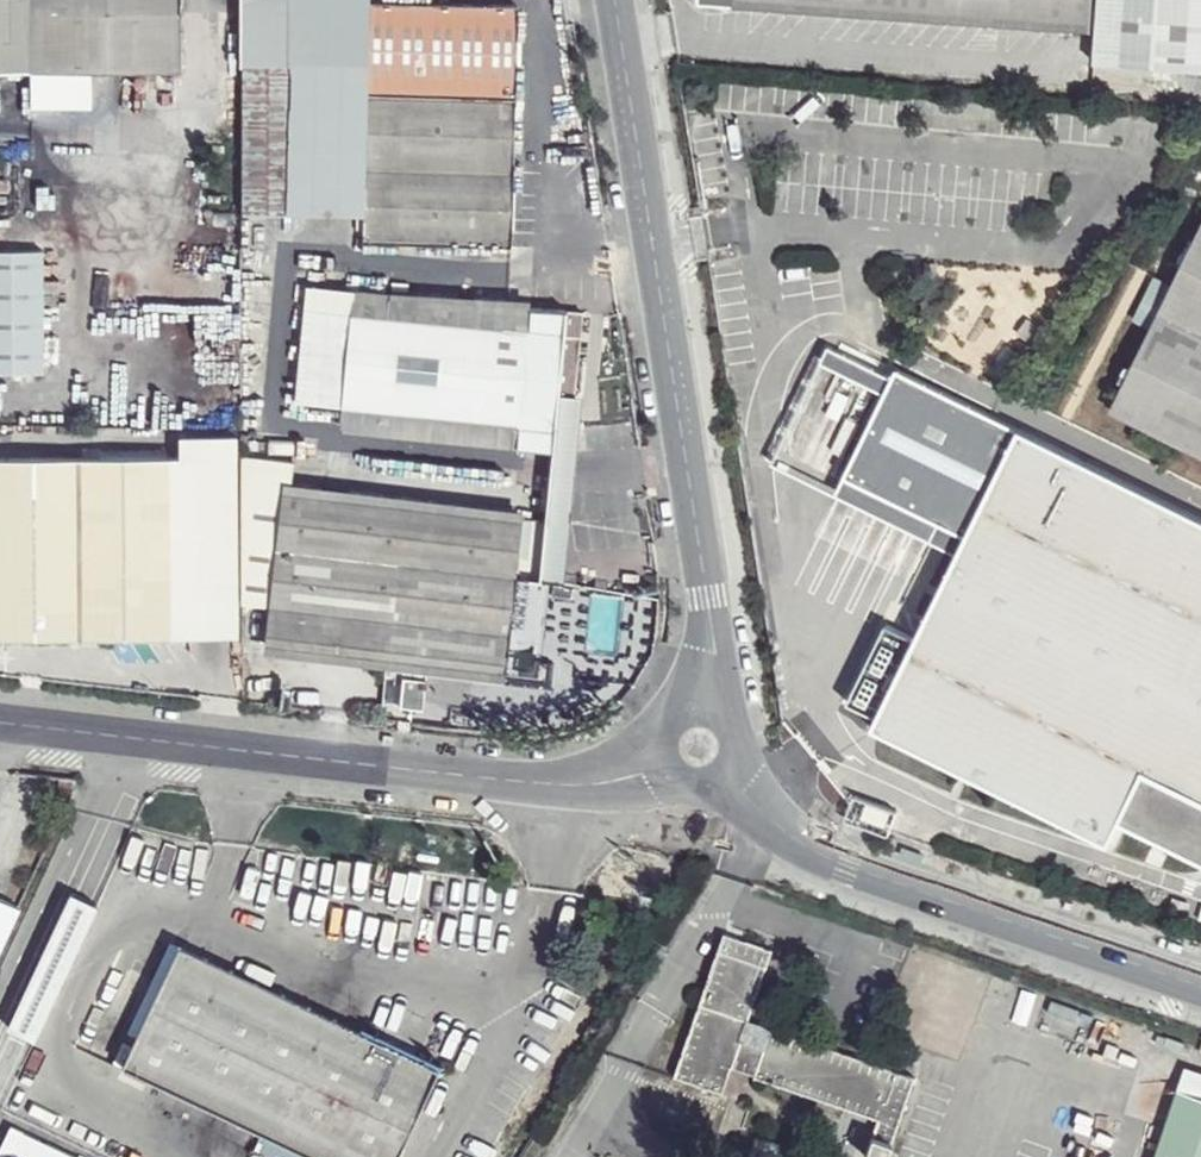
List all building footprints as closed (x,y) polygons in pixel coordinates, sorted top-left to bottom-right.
[(186,68),(185,0),(0,0),(0,62),(186,68)] [(240,211),(368,208),(366,188),(371,0),(235,0),(240,211)] [(516,3),(448,0),(371,0),(362,236),(513,244),(516,3)] [(699,4),(1090,29),(1092,0),(699,0),(699,4)] [(1095,63),(1200,67),(1200,0),(1099,0),(1095,63)] [(1112,404),(1200,449),(1200,227),(1112,404)] [(45,372),(43,246),(0,246),(0,373),(45,372)] [(520,503),(290,475),(284,479),(259,648),(503,674),(542,674),(551,579),(564,579),(583,392),(559,390),(559,382),(577,384),(584,307),(565,307),(564,301),(529,301),(528,294),(387,289),(307,280),(292,407),(336,410),(337,425),(545,448),(541,515),(522,513),(520,503)] [(885,397),(893,381),(828,350),(821,366),(885,397)] [(873,722),(1105,839),(1124,817),(1200,853),(1200,516),(1027,429),(900,368),(893,381),(885,397),(838,491),(931,536),(942,519),(962,530),(923,625),(873,722)] [(174,431),(176,452),(0,449),(0,634),(238,636),(238,600),(266,607),(284,479),(290,475),(292,461),(239,451),(235,431),(174,431)] [(70,891),(7,1026),(33,1037),(96,903),(70,891)] [(0,894),(0,945),(20,903),(0,894)] [(722,930),(675,1073),(722,1089),(731,1065),(876,1120),(876,1130),(866,1129),(859,1154),(871,1156),(889,1156),(913,1073),(747,1017),(770,947),(722,930)] [(175,942),(117,1061),(324,1156),(392,1156),(436,1062),(175,942)] [(1106,1024),(1021,993),(999,1053),(1088,1084),(1106,1024)] [(1188,1066),(1159,1156),(1200,1156),(1200,1070),(1188,1066)] [(0,1145),(0,1156),(81,1156),(11,1123),(0,1145)]
